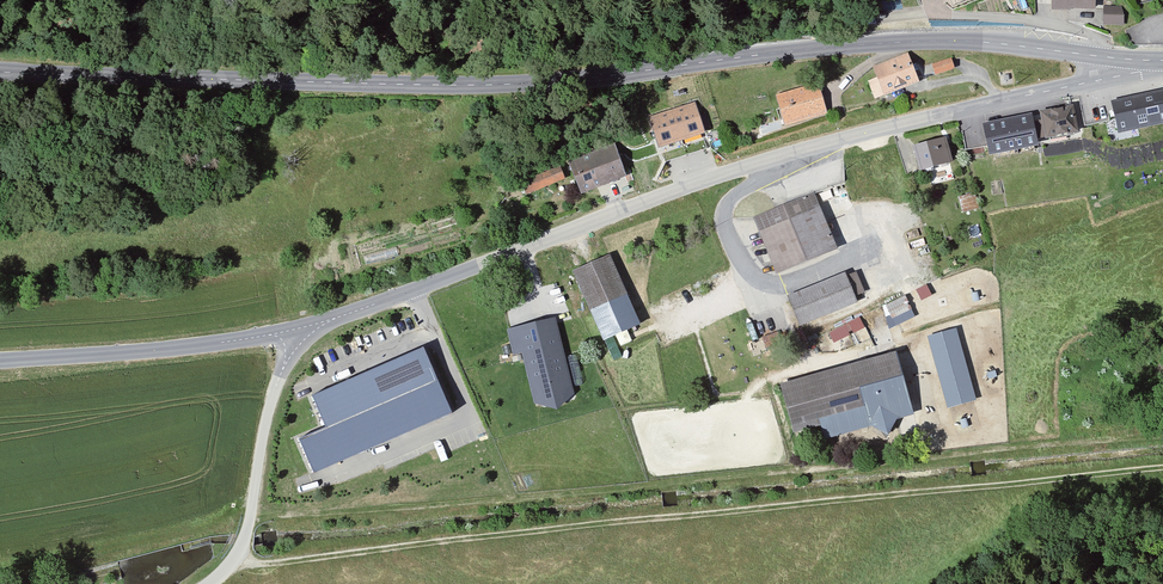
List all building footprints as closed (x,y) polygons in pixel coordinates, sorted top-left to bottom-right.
[(1123,7),(1104,7),(1104,24),(1123,23),(1123,7)] [(909,51),(873,66),(877,76),(868,80),(875,99),(921,81),(909,51)] [(952,57),(932,63),(935,74),(955,67),(952,57)] [(820,82),(776,96),(787,128),(830,114),(820,82)] [(1111,102),(1118,133),(1162,123),(1162,91),(1111,102)] [(694,100),(649,115),(659,147),(705,132),(694,100)] [(1073,102),(1041,110),(1047,136),(1079,129),(1073,102)] [(1031,115),(985,124),(991,151),(1036,142),(1031,115)] [(945,138),(916,146),(922,168),(951,160),(945,138)] [(615,144),(570,162),(583,194),(628,175),(615,144)] [(557,161),(520,178),(528,196),(565,179),(557,161)] [(813,192),(755,216),(778,273),(837,249),(813,192)] [(610,254),(573,271),(605,336),(641,318),(610,254)] [(845,273),(790,296),(802,326),(857,302),(845,273)] [(883,304),(892,326),(915,316),(907,295),(883,304)] [(860,314),(829,329),(834,341),(865,326),(860,314)] [(553,320),(510,330),(515,353),(525,352),(538,402),(557,406),(569,394),(553,320)] [(956,328),(927,336),(947,408),(976,400),(956,328)] [(894,352),(786,380),(799,429),(818,424),(822,439),(911,416),(894,352)] [(449,410),(423,355),(314,400),(328,430),(301,442),(315,471),(449,410)]
